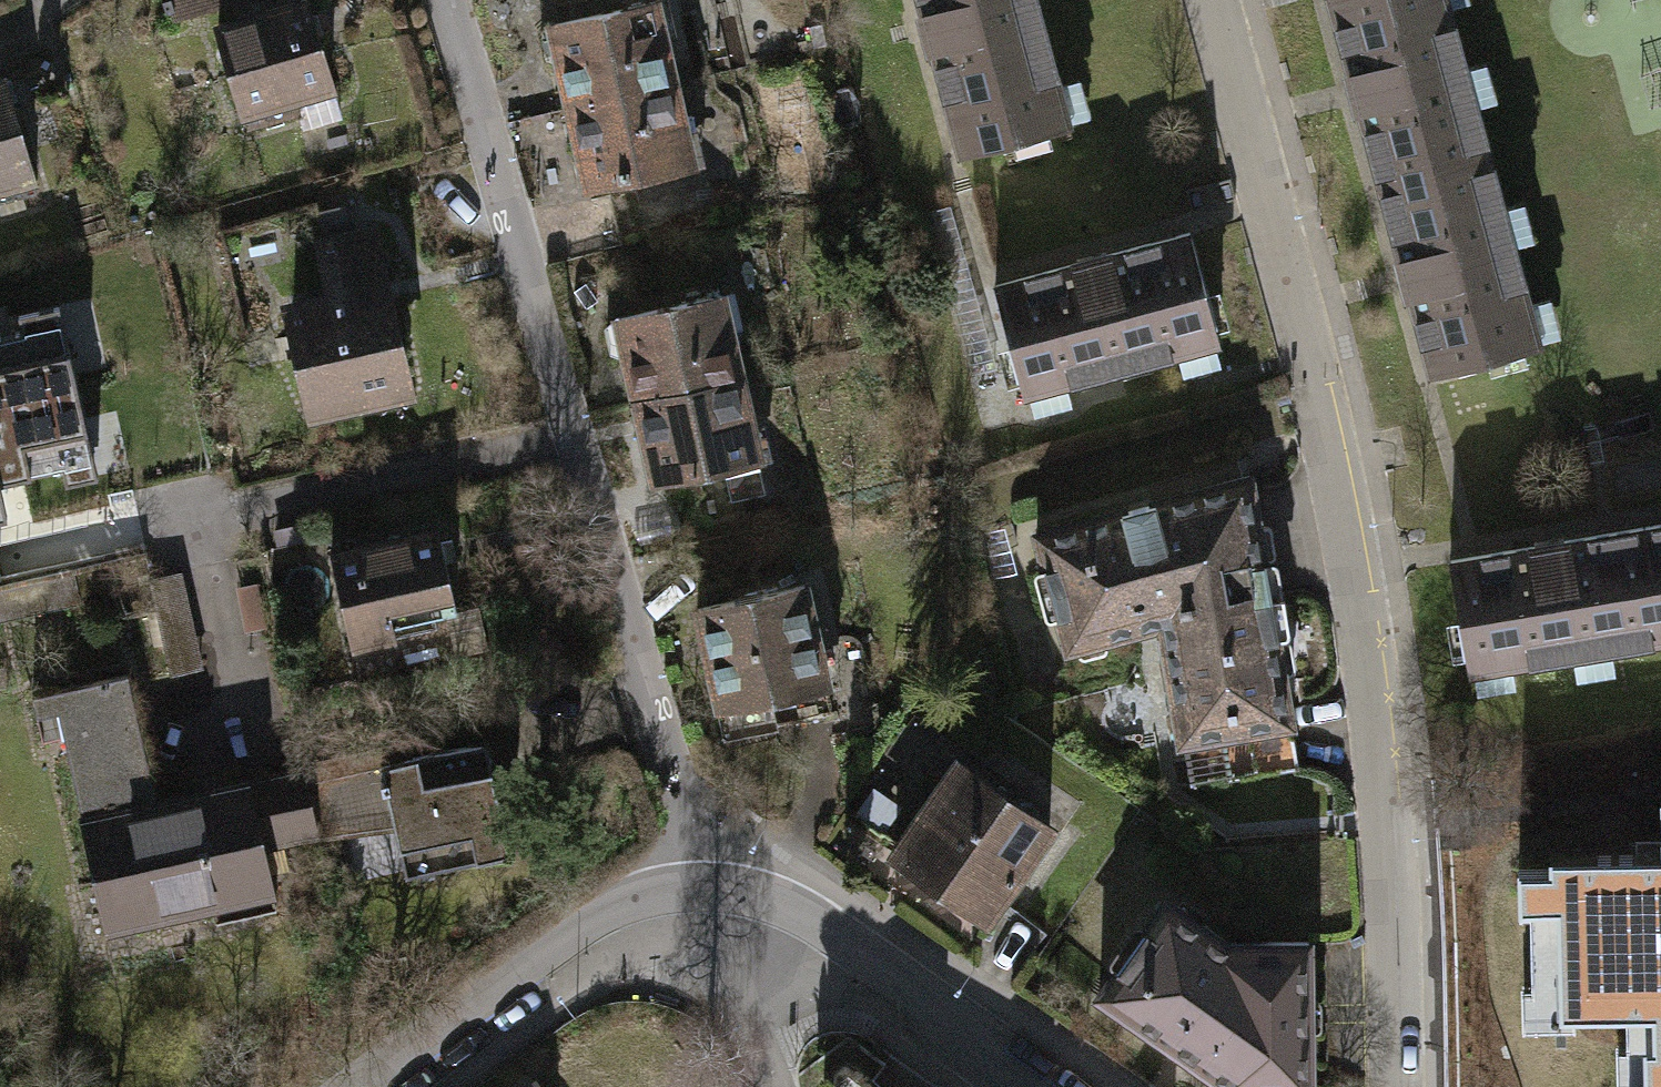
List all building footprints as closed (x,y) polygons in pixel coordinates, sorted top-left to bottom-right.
[(175,21),(234,3),(233,0),(168,0),(175,21)] [(214,25),(249,134),(296,119),(293,111),(346,94),(316,0),(233,0),(234,3),(238,19),(214,25)] [(546,20),(564,103),(679,78),(662,0),(636,0),(546,20)] [(953,153),(1061,124),(1027,0),(911,0),(953,153)] [(1344,87),(1370,183),(1481,153),(1440,0),(1321,0),(1344,87)] [(0,77),(0,203),(45,189),(9,75),(0,77)] [(679,78),(564,103),(582,186),(697,161),(679,78)] [(1481,153),(1370,183),(1396,281),(1421,373),(1532,343),(1481,153)] [(328,290),(285,300),(312,425),(422,402),(384,226),(317,240),(328,290)] [(1209,341),(1180,232),(986,284),(1015,393),(1209,341)] [(729,296),(615,322),(635,407),(748,381),(729,296)] [(94,461),(63,323),(0,337),(0,482),(94,461)] [(748,381),(635,407),(654,492),(768,466),(748,381)] [(1239,478),(1026,529),(1056,646),(1151,623),(1149,611),(1261,593),(1239,478)] [(1654,639),(1660,638),(1660,522),(1635,526),(1654,639)] [(441,524),(334,549),(359,654),(403,643),(399,627),(462,612),(441,524)] [(1440,560),(1460,672),(1654,639),(1635,526),(1440,560)] [(183,573),(150,582),(173,676),(207,667),(183,573)] [(808,587),(691,612),(720,746),(776,734),(774,722),(826,710),(822,690),(830,689),(808,587)] [(1171,742),(1189,739),(1283,724),(1261,593),(1149,611),(1151,623),(1171,742)] [(134,678),(35,700),(45,746),(68,741),(110,935),(279,899),(268,850),(252,780),(252,778),(160,798),(134,678)] [(1290,767),(1283,724),(1189,739),(1195,775),(1216,771),(1217,779),(1290,767)] [(492,748),(386,771),(399,829),(409,878),(516,856),(492,748)] [(947,765),(886,849),(975,914),(1037,830),(947,765)] [(307,768),(252,780),(268,850),(322,838),(311,788),(307,768)] [(322,838),(399,829),(386,771),(311,788),(322,838)] [(1659,790),(1660,852),(1551,854),(1552,912),(1531,912),(1532,991),(1560,991),(1560,1012),(1628,1011),(1628,1048),(1650,1048),(1651,1086),(1660,1086),(1660,790),(1659,790)] [(1299,939),(1220,940),(1156,897),(1090,991),(1222,1085),(1301,1084),(1299,939)] [(841,1063),(814,1080),(816,1086),(873,1086),(841,1063)]
